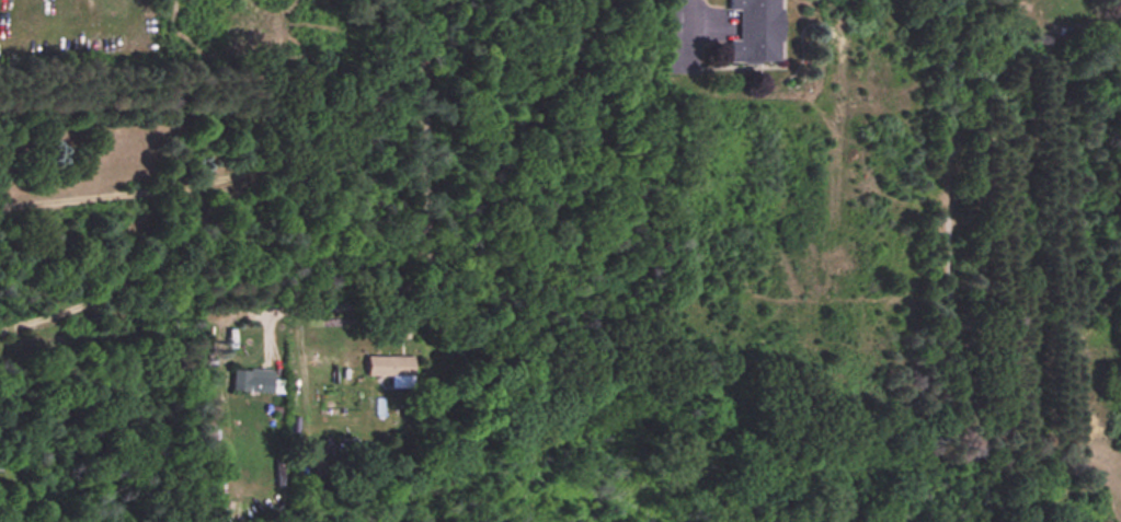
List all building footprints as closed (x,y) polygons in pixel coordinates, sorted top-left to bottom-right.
[(741,42),(731,42),(731,63),(783,63),(783,0),(731,0),(731,12),(741,12),(741,42)] [(415,388),(415,357),(369,357),(369,378),(393,378),(393,388),(415,388)] [(284,396),(285,381),(275,380),(275,373),(234,371),(233,394),(284,396)]
